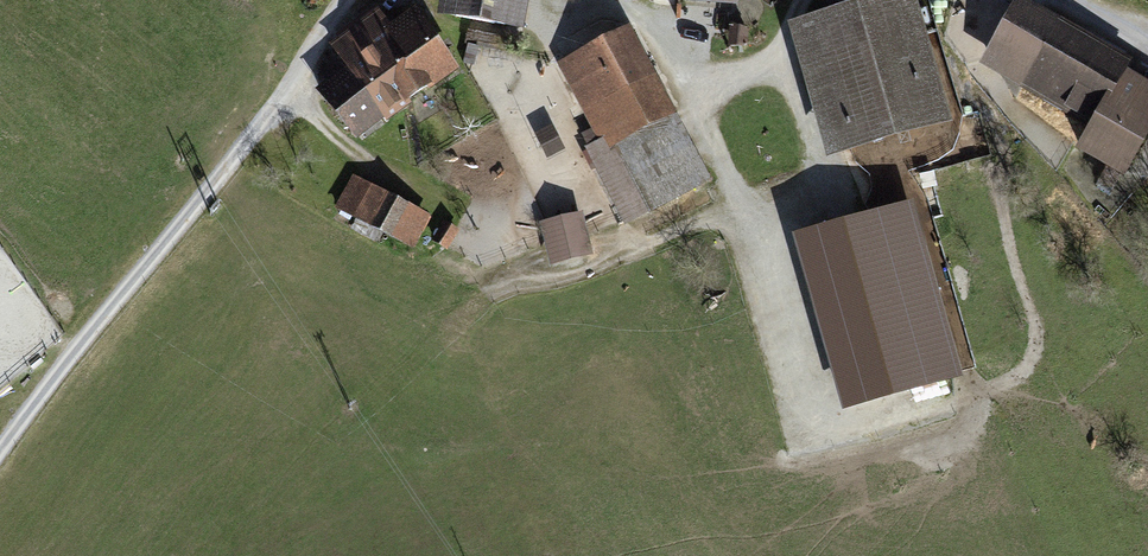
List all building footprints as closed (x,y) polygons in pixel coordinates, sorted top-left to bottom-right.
[(439,3),(518,17),(521,0),(439,0),(439,3)] [(827,154),(952,116),(917,0),(862,0),(787,23),(827,154)] [(452,69),(409,5),(384,22),(375,8),(326,40),(341,63),(311,83),(349,138),(452,69)] [(1018,8),(990,57),(1016,97),(1025,82),(1094,122),(1080,148),(1123,171),(1147,127),(1147,106),(1114,89),(1125,70),(1018,8)] [(622,25),(561,59),(604,136),(583,148),(626,224),(708,179),(622,25)] [(411,244),(427,214),(367,183),(352,213),(411,244)] [(912,197),(792,230),(841,409),(961,377),(912,197)] [(546,220),(547,255),(590,253),(588,218),(546,220)]
